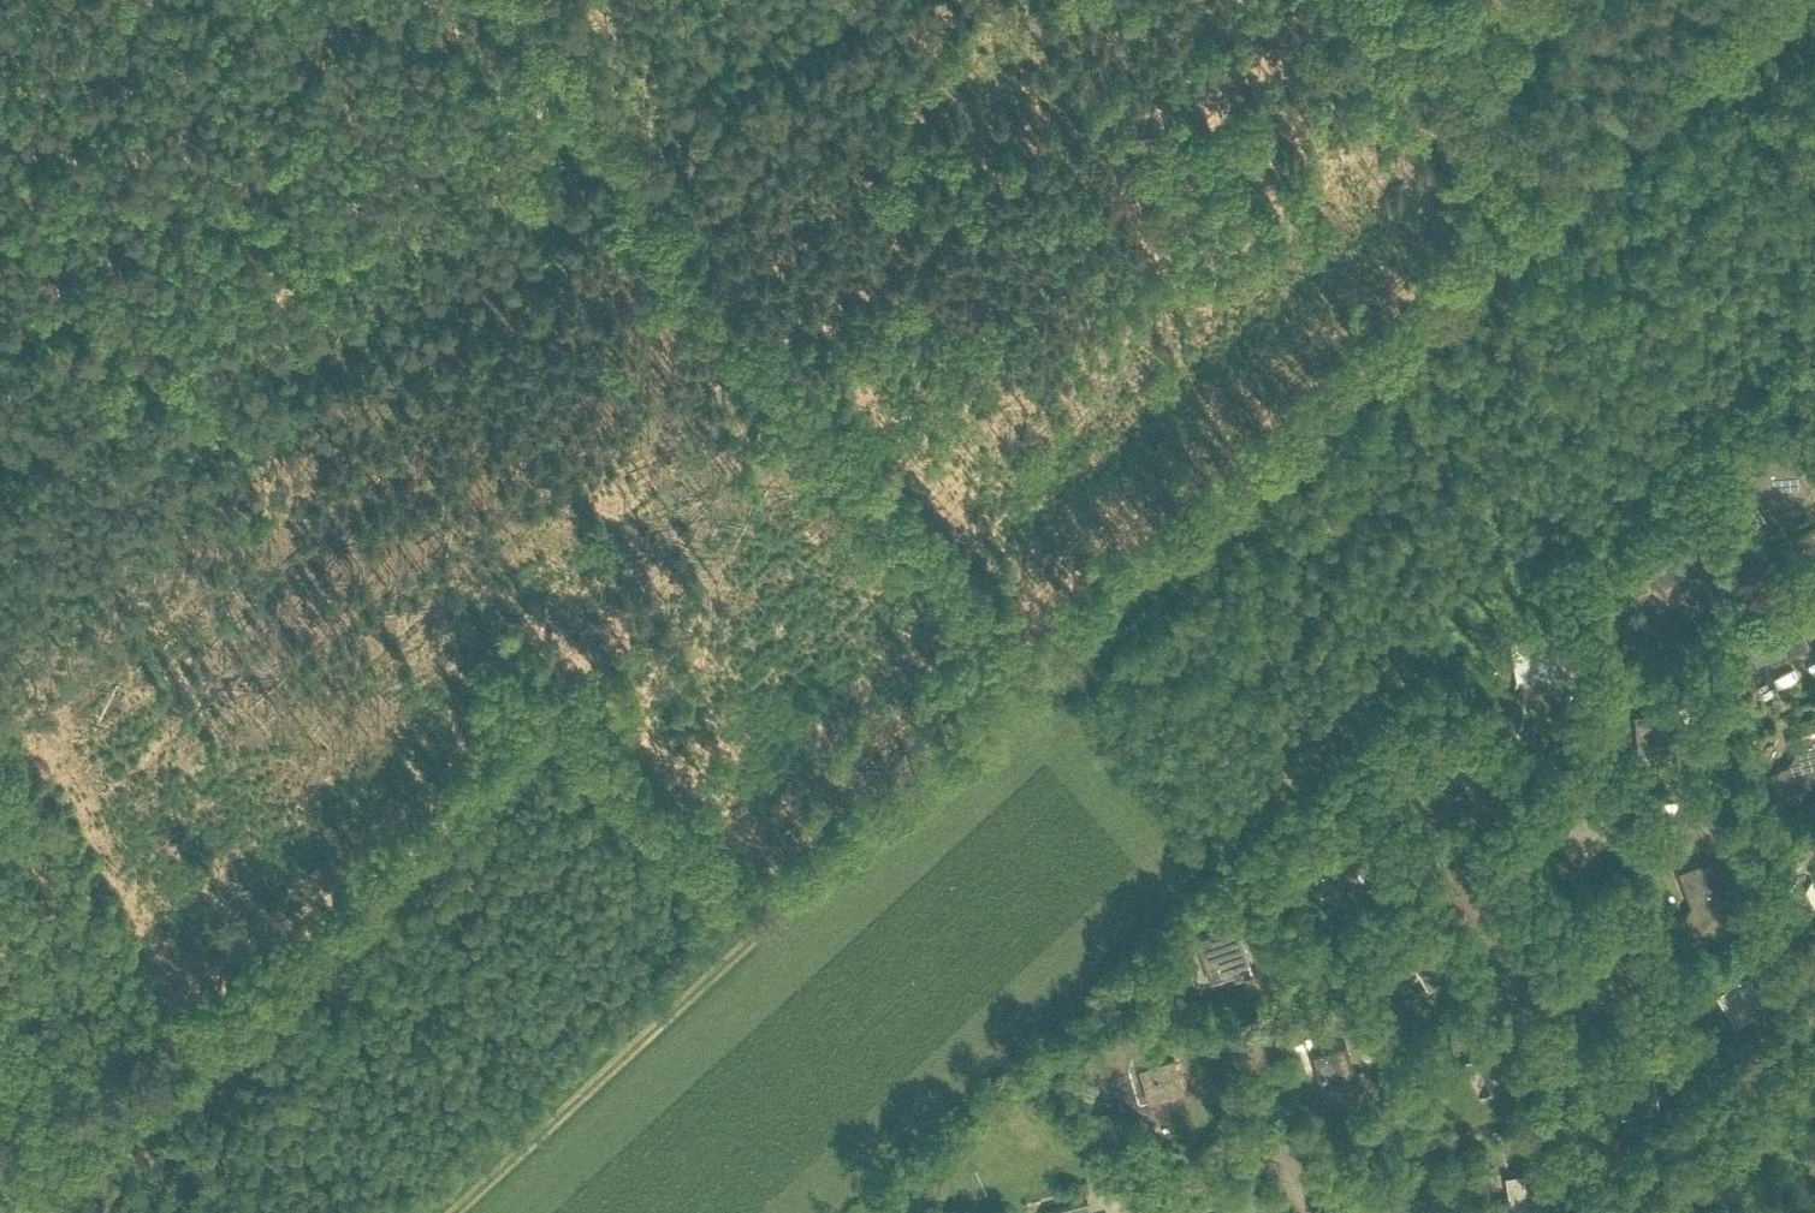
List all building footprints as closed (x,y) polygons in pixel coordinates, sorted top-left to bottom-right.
[(1785,448),(1761,463),(1764,467),(1745,479),(1768,517),(1791,502),(1794,507),(1814,495),(1785,448)] [(1680,545),(1635,590),(1643,598),(1654,588),(1667,602),(1701,568),(1680,545)] [(1810,645),(1793,609),(1756,626),(1773,662),(1810,645)] [(1576,648),(1572,627),(1511,639),(1518,678),(1567,669),(1564,650),(1576,648)] [(1678,747),(1674,709),(1636,713),(1640,751),(1678,747)] [(1799,717),(1802,728),(1794,730),(1798,746),(1789,763),(1781,766),(1787,790),(1814,782),(1814,713),(1799,717)] [(1359,883),(1353,847),(1313,854),(1320,891),(1359,883)] [(1689,900),(1688,901),(1687,902),(1686,903),(1685,904),(1685,905),(1684,906),(1684,907),(1683,908),(1683,909),(1683,910),(1683,911),(1683,913),(1683,914),(1683,915),(1683,916),(1684,917),(1684,918),(1685,919),(1685,920),(1686,921),(1687,922),(1688,923),(1689,924),(1690,924),(1691,925),(1692,925),(1693,926),(1695,926),(1696,926),(1697,926),(1698,926),(1699,926),(1701,925),(1702,925),(1703,924),(1704,924),(1705,923),(1706,922),(1707,921),(1708,920),(1709,918),(1709,917),(1710,916),(1731,908),(1729,902),(1738,898),(1732,882),(1723,886),(1711,855),(1676,869),(1689,900)] [(1237,922),(1215,929),(1213,923),(1195,929),(1197,935),(1196,935),(1211,980),(1234,972),(1235,977),(1253,970),(1237,922)] [(1440,927),(1406,948),(1429,987),(1449,975),(1453,980),(1467,972),(1440,927)] [(1748,974),(1716,994),(1736,1025),(1768,1004),(1748,974)] [(1504,1037),(1472,1056),(1492,1090),(1524,1071),(1504,1037)] [(1321,1081),(1319,1081),(1318,1082),(1317,1082),(1316,1083),(1316,1084),(1315,1085),(1314,1086),(1313,1087),(1313,1088),(1312,1089),(1312,1090),(1312,1091),(1312,1093),(1312,1094),(1312,1095),(1312,1096),(1312,1097),(1313,1099),(1313,1100),(1314,1101),(1314,1102),(1315,1103),(1316,1104),(1317,1105),(1318,1105),(1319,1106),(1320,1106),(1321,1107),(1322,1107),(1323,1107),(1325,1108),(1326,1108),(1327,1108),(1328,1108),(1329,1107),(1331,1107),(1332,1106),(1333,1106),(1334,1105),(1335,1104),(1336,1104),(1337,1103),(1337,1102),(1338,1101),(1339,1100),(1339,1099),(1362,1091),(1347,1041),(1312,1052),(1321,1081)] [(1144,1083),(1157,1079),(1163,1098),(1185,1091),(1175,1056),(1139,1067),(1144,1083)] [(1544,1169),(1507,1174),(1512,1209),(1549,1203),(1544,1169)] [(1088,1198),(1041,1211),(1041,1212),(1092,1212),(1088,1198)]
